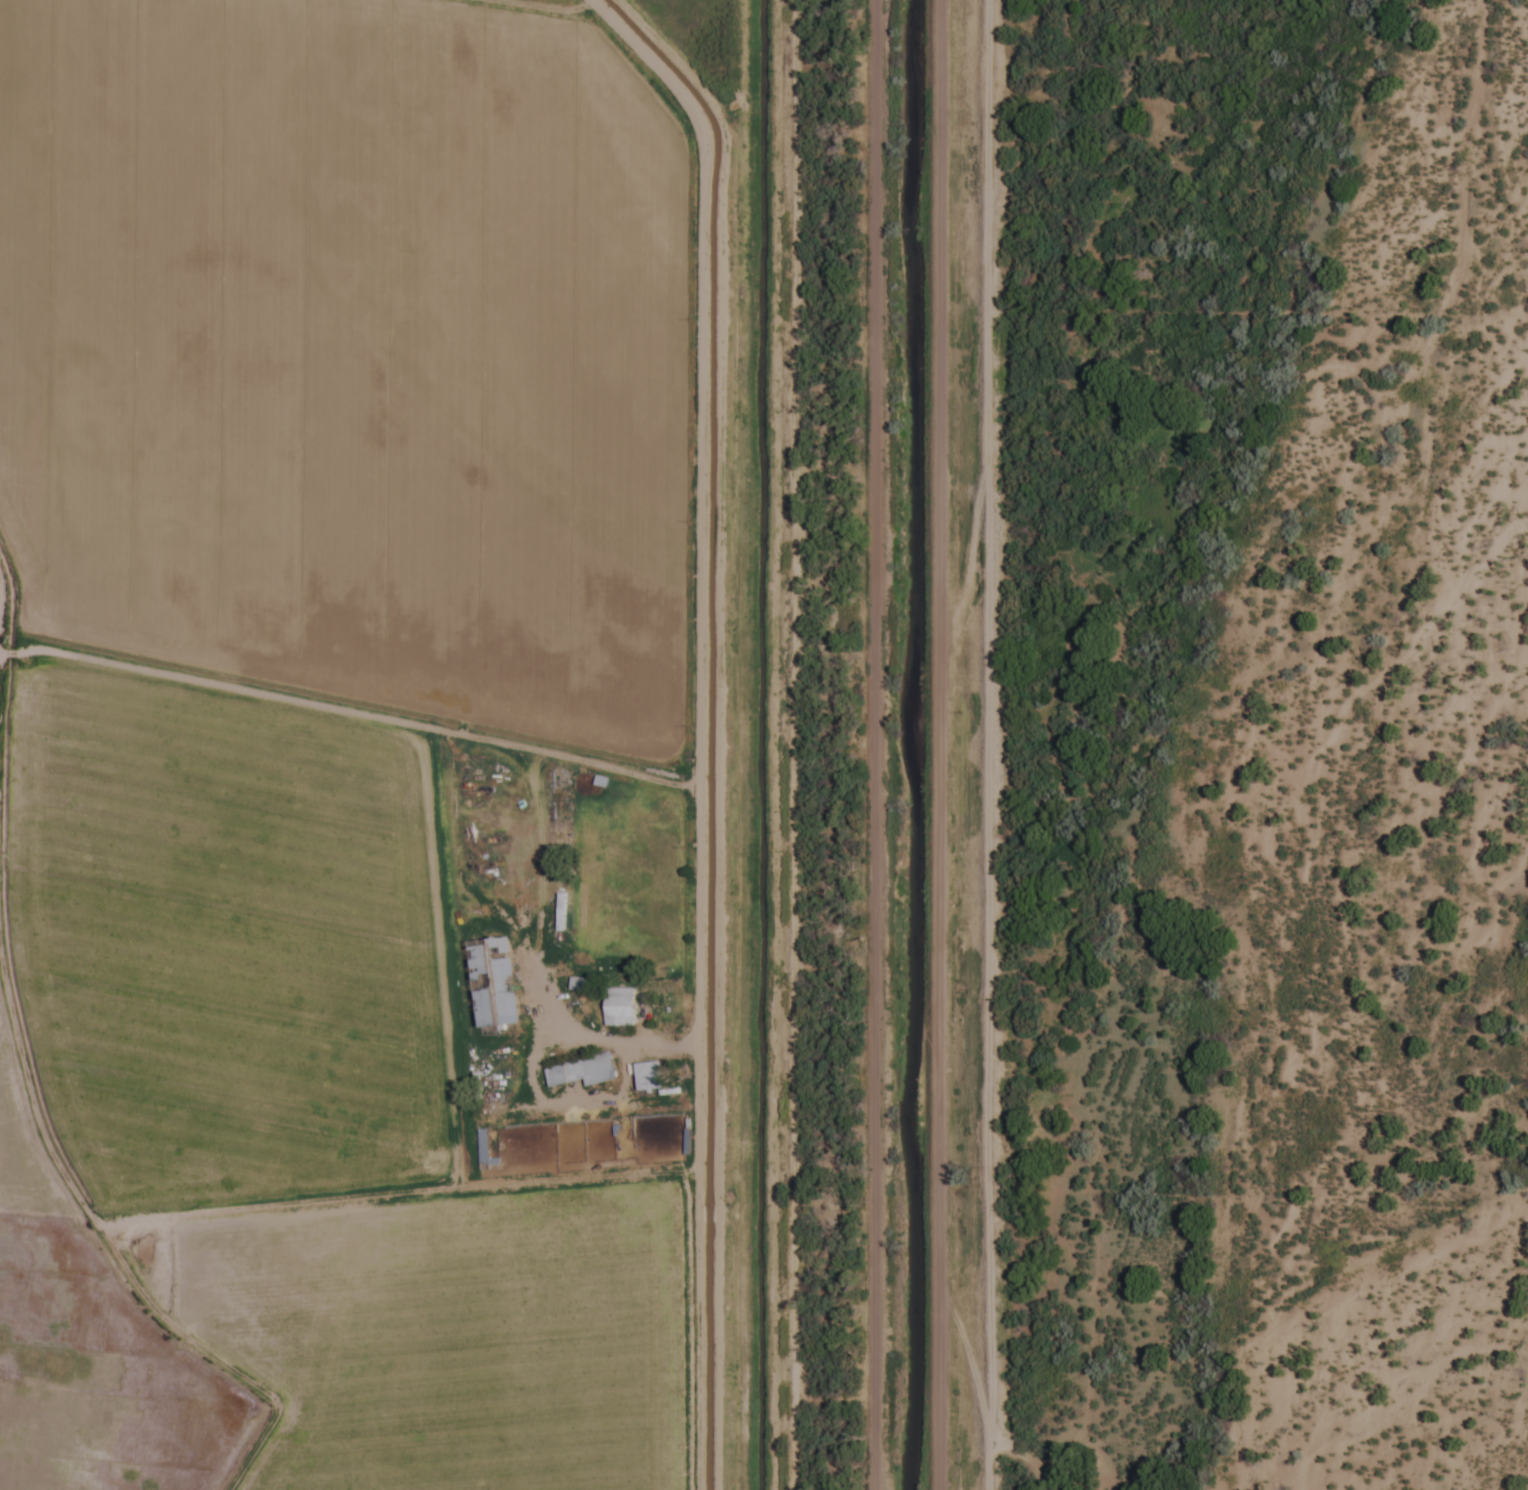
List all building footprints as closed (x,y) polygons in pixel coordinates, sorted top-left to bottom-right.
[(513,1010),(510,939),(472,940),(476,1028),(520,1026),(520,1010),(513,1010)] [(604,1027),(634,1027),(634,989),(604,989),(604,1027)] [(616,1080),(610,1054),(544,1069),(548,1089),(584,1081),(586,1087),(616,1080)] [(661,1090),(659,1062),(635,1064),(637,1092),(661,1090)] [(478,1171),(497,1171),(497,1130),(478,1130),(478,1171)]
